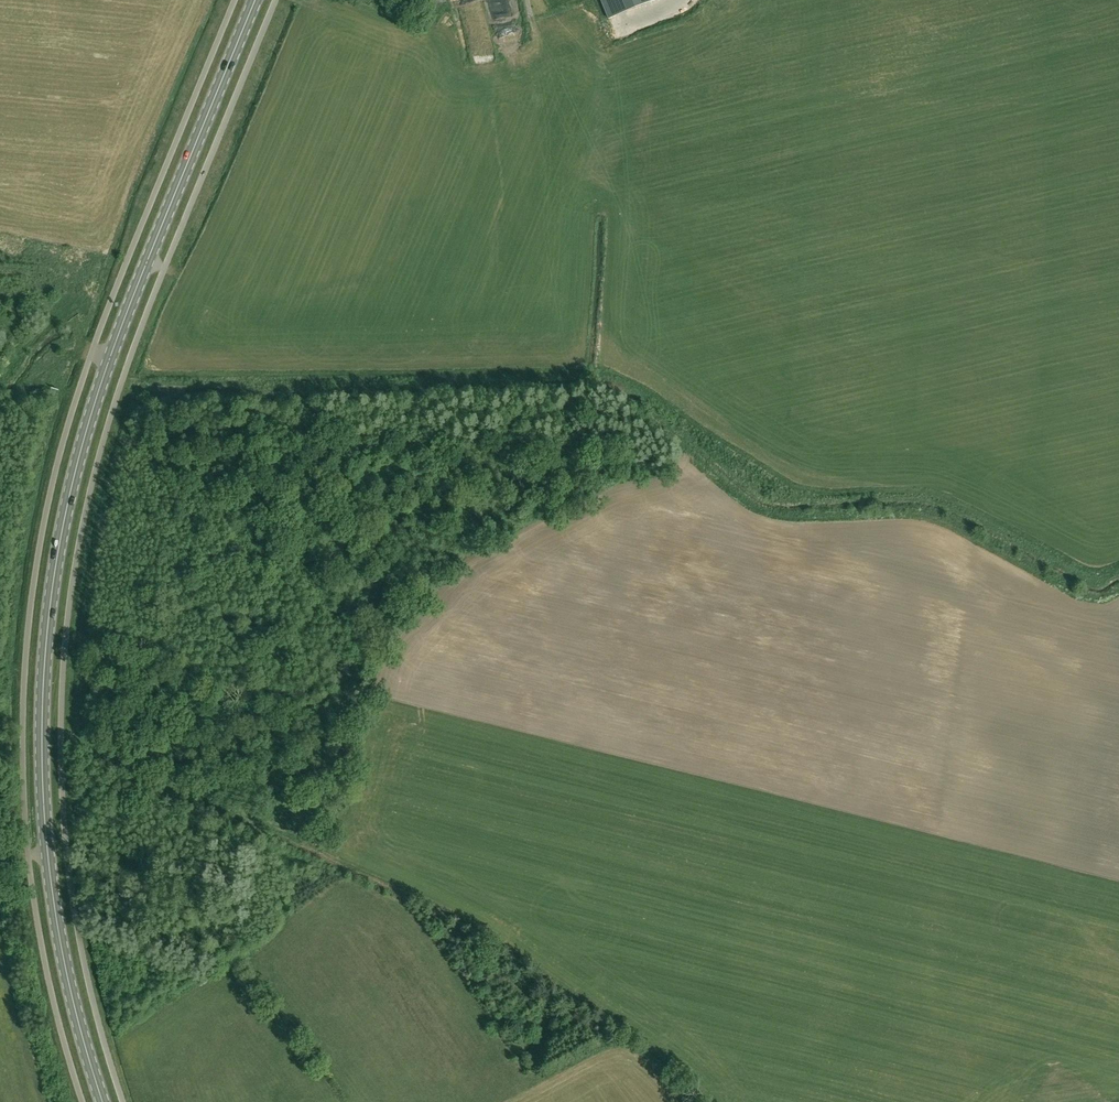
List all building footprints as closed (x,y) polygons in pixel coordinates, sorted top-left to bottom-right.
[(607,13),(639,0),(601,0),(607,13)]
